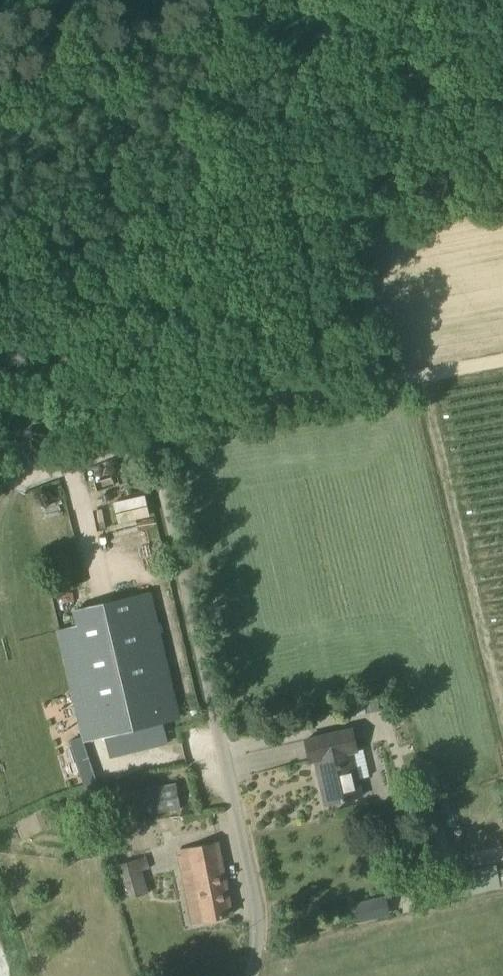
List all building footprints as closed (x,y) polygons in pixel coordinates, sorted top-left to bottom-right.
[(55,631),(81,737),(82,742),(163,721),(134,596),(72,611),(76,626),(55,631)] [(359,750),(355,728),(305,739),(310,761),(316,760),(326,804),(360,797),(357,780),(371,776),(364,749),(359,750)] [(177,784),(125,792),(129,815),(181,807),(177,784)] [(202,921),(232,914),(218,843),(176,850),(181,876),(192,873),(202,921)] [(113,865),(122,900),(149,892),(143,870),(150,868),(146,857),(129,861),(116,865),(113,865)] [(497,865),(447,873),(450,896),(501,888),(497,865)] [(368,899),(353,903),(358,923),(373,919),(378,918),(374,898),(368,899)]
